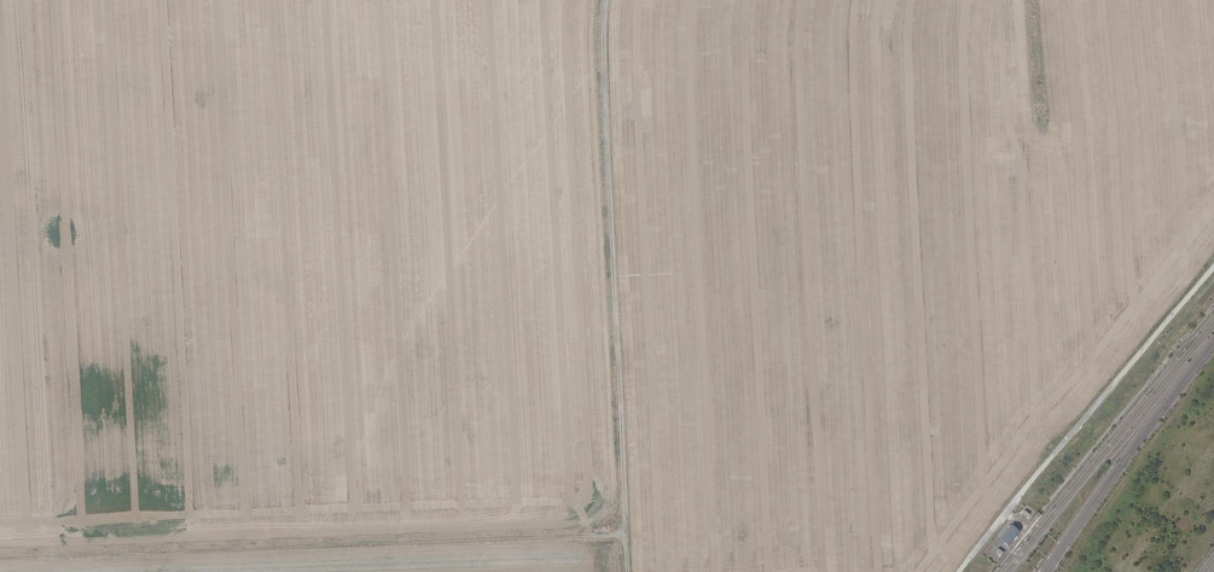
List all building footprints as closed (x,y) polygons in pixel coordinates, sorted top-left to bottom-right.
[(1020,531),(1011,524),(1000,539),(1008,545),(1020,531)]
